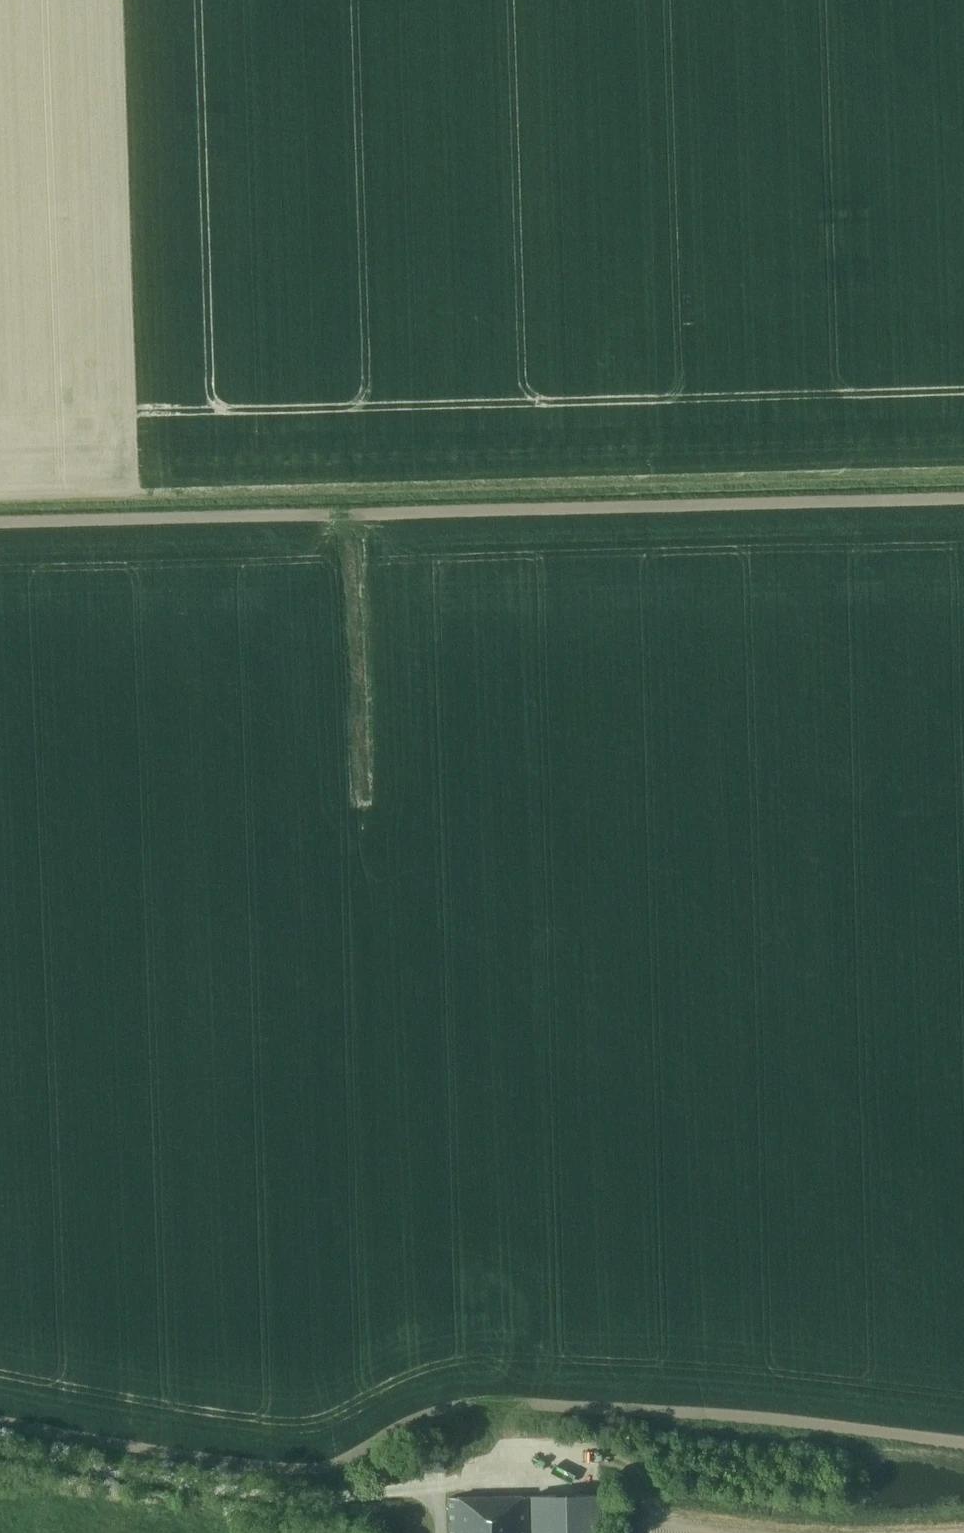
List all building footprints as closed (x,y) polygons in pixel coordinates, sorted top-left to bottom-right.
[(599,1493),(530,1495),(531,1532),(600,1532),(599,1493)] [(527,1495),(450,1496),(451,1532),(528,1532),(527,1495)]
